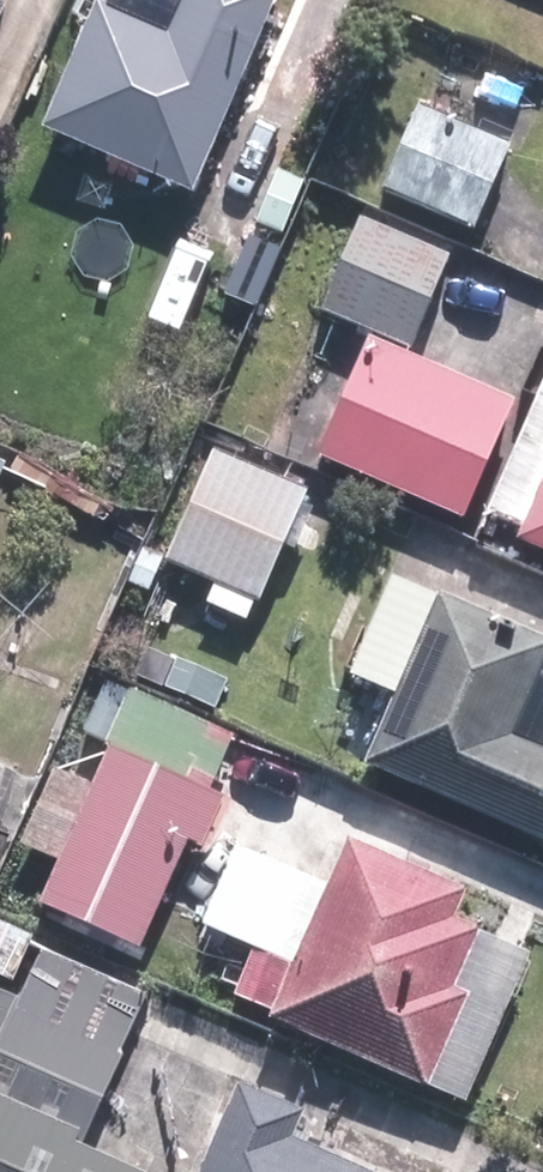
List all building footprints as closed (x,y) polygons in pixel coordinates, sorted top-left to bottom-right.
[(286,0),(193,0),(176,39),(104,8),(49,133),(199,198),(286,0)] [(9,8),(0,4),(0,27),(9,8)] [(518,147),(422,106),(385,193),(481,234),(518,147)] [(453,257),(366,221),(327,313),(414,349),(453,257)] [(522,409),(376,343),(325,456),(471,521),(522,409)] [(520,539),(542,549),(542,390),(490,512),(525,527),(520,539)] [(263,601),(311,494),(218,452),(169,559),(263,601)] [(0,458),(0,492),(12,463),(0,458)] [(377,766),(542,837),(542,751),(521,742),(542,691),(542,630),(453,591),(377,766)] [(229,801),(122,746),(101,788),(62,768),(24,842),(66,864),(46,903),(142,952),(198,843),(205,847),(229,801)] [(280,1013),(276,1023),(429,1087),(467,996),(454,990),(479,929),(460,921),(472,892),(362,847),(344,889),(242,847),(207,930),(257,950),(238,995),(280,1013)] [(88,1146),(156,996),(44,946),(20,999),(0,990),(0,1171),(148,1171),(88,1146)] [(250,1086),(213,1171),(367,1171),(297,1143),(311,1112),(250,1086)]
